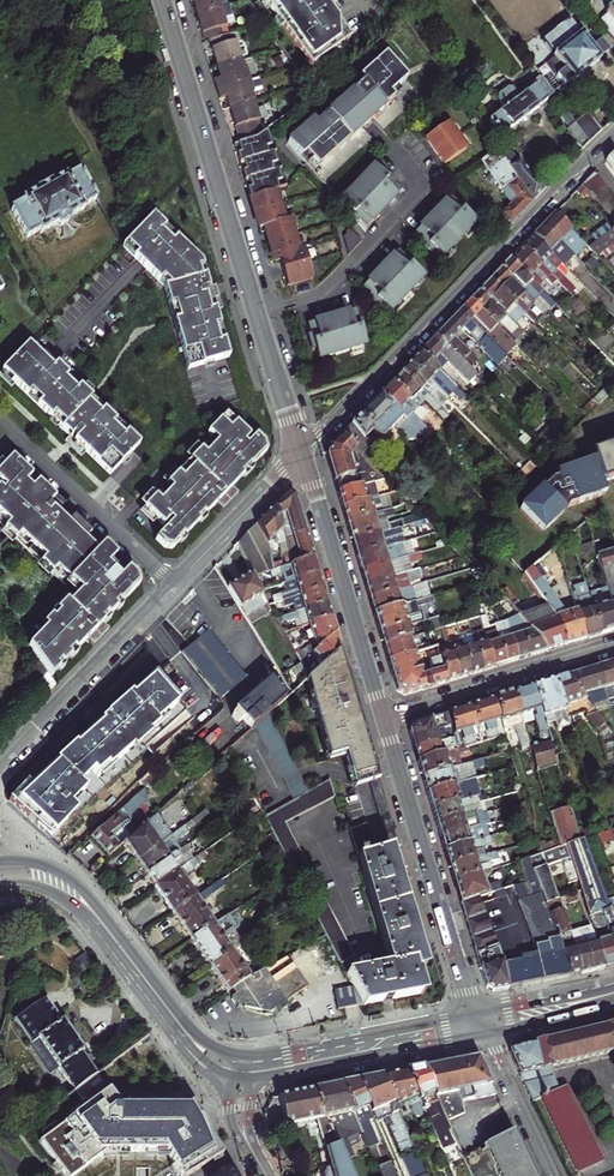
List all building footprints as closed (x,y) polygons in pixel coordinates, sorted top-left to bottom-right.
[(198,13),(229,3),(228,0),(194,0),(198,13)] [(309,66),(349,38),(322,0),(263,0),(309,66)] [(229,3),(198,13),(206,40),(210,39),(228,34),(226,25),(234,23),(229,3)] [(572,79),(573,81),(600,60),(599,58),(608,52),(600,42),(592,48),(581,33),(554,54),(565,69),(556,76),(563,86),(572,79)] [(210,39),(218,67),(244,59),(239,41),(231,43),(228,34),(210,39)] [(395,89),(406,80),(384,55),(358,79),(363,83),(357,88),(317,125),(313,119),(288,142),(313,171),(375,114),(382,108),(392,99),(388,95),(395,89)] [(214,79),(217,89),(253,78),(249,66),(246,67),(244,59),(218,67),(221,78),(214,79)] [(226,96),(230,107),(256,99),(254,92),(266,88),(262,76),(253,78),(217,89),(216,89),(219,98),(226,96)] [(541,78),(533,84),(544,99),(552,93),(541,78)] [(358,79),(353,84),(357,88),(363,83),(358,79)] [(486,118),(500,137),(546,102),(544,99),(533,84),(516,96),(510,86),(505,86),(496,93),(495,97),(502,106),(486,118)] [(399,93),(395,89),(388,95),(392,99),(399,93)] [(256,99),(230,107),(240,142),(256,137),(259,135),(254,120),(262,117),(256,99)] [(375,114),(379,118),(385,112),(382,108),(375,114)] [(583,136),(588,142),(600,130),(588,113),(574,123),(583,136)] [(448,123),(425,139),(434,151),(457,135),(448,123)] [(240,142),(233,144),(239,163),(273,153),(266,130),(259,135),(256,137),(240,142)] [(457,135),(434,151),(444,165),(467,149),(457,135)] [(575,143),(580,150),(588,142),(583,136),(575,143)] [(510,223),(532,200),(505,162),(497,150),(497,149),(481,161),(481,162),(500,190),(511,206),(502,215),(510,223)] [(613,173),(613,152),(605,161),(613,173)] [(273,153),(239,163),(244,180),(278,170),(273,153)] [(505,162),(532,200),(544,188),(527,173),(518,159),(516,161),(512,156),(505,162)] [(368,176),(373,170),(368,166),(359,176),(362,178),(366,174),(368,176)] [(393,199),(399,193),(391,185),(380,174),(375,169),(373,170),(368,176),(366,174),(362,178),(361,179),(351,190),(346,195),(348,196),(343,202),(341,203),(346,208),(347,209),(358,219),(366,227),(372,221),(379,214),(387,206),(393,199)] [(283,188),(278,170),(244,180),(250,198),(275,190),(283,188)] [(79,171),(67,178),(65,175),(51,183),(50,181),(36,189),(37,191),(23,198),(24,201),(11,208),(27,238),(40,231),(41,234),(56,225),(60,226),(69,223),(69,218),(84,209),(83,207),(95,200),(79,171)] [(383,171),(380,174),(391,185),(394,182),(383,171)] [(586,180),(596,194),(606,186),(598,175),(591,175),(586,180)] [(589,199),(596,194),(586,180),(580,186),(589,199)] [(589,199),(594,205),(610,193),(606,186),(596,194),(589,199)] [(338,197),(343,202),(348,196),(346,195),(351,190),(348,187),(338,197)] [(275,190),(250,198),(254,213),(280,206),(275,190)] [(594,205),(598,211),(613,200),(613,198),(610,193),(594,205)] [(415,230),(414,231),(422,239),(433,249),(434,251),(439,255),(440,254),(446,248),(447,250),(452,245),(463,234),(467,229),(465,228),(470,222),(472,220),(467,216),(466,215),(455,204),(447,197),(446,198),(441,203),(435,210),(426,218),(420,225),(415,230)] [(393,199),(387,206),(390,209),(396,202),(393,199)] [(435,210),(441,203),(438,200),(431,206),(435,210)] [(598,211),(603,217),(613,209),(613,200),(598,211)] [(458,201),(455,204),(466,215),(469,212),(458,201)] [(280,206),(254,213),(259,229),(264,227),(285,221),(284,220),(280,206)] [(355,222),(358,219),(347,209),(344,212),(355,222)] [(603,217),(607,223),(613,218),(613,209),(603,217)] [(554,213),(543,224),(561,242),(569,251),(575,257),(578,254),(572,248),(581,240),(554,213)] [(152,214),(122,245),(163,285),(189,367),(230,355),(225,339),(227,339),(222,322),(220,323),(216,308),(223,306),(216,283),(209,285),(205,272),(202,261),(176,237),(178,235),(165,223),(164,225),(152,214)] [(379,214),(372,221),(376,224),(382,217),(379,214)] [(417,222),(420,225),(426,218),(423,215),(417,222)] [(294,234),(290,219),(284,220),(285,221),(264,227),(266,232),(269,242),(294,234)] [(475,226),(470,222),(465,228),(467,229),(463,234),(465,236),(475,226)] [(543,224),(532,235),(552,255),(556,259),(557,260),(562,255),(555,248),(561,242),(543,224)] [(597,257),(613,245),(613,228),(612,229),(587,247),(597,257)] [(346,233),(343,237),(348,254),(361,241),(349,230),(348,231),(347,230),(345,233),(346,233)] [(299,248),(294,234),(269,242),(273,257),(278,255),(299,249),(299,248)] [(552,255),(532,235),(522,246),(557,282),(558,283),(563,277),(546,260),(552,255)] [(430,253),(433,249),(422,239),(419,242),(430,253)] [(446,248),(440,254),(445,258),(454,248),(453,246),(452,245),(447,250),(446,248)] [(597,257),(602,262),(613,253),(613,245),(597,257)] [(522,246),(510,259),(529,279),(536,271),(544,278),(550,284),(552,282),(555,285),(557,282),(522,246)] [(299,249),(278,255),(280,260),(283,270),(308,262),(304,247),(299,248),(299,249)] [(363,285),(362,285),(370,293),(381,304),(382,305),(387,309),(388,308),(394,302),(395,304),(400,299),(411,288),(415,283),(413,282),(419,276),(420,275),(415,270),(414,269),(403,258),(395,251),(394,252),(389,257),(383,264),(375,272),(368,279),(363,285)] [(567,253),(573,259),(575,257),(569,251),(567,253)] [(379,260),(383,264),(389,257),(386,254),(379,260)] [(406,255),(403,258),(414,269),(417,266),(406,255)] [(605,265),(609,269),(613,265),(613,258),(605,265)] [(510,259),(500,270),(521,291),(527,286),(547,306),(552,301),(536,286),(529,279),(510,259)] [(308,262),(283,270),(287,286),(313,278),(308,262)] [(365,276),(368,279),(375,272),(371,269),(365,276)] [(521,291),(500,270),(497,272),(490,279),(532,322),(542,312),(521,291)] [(529,279),(536,286),(544,278),(536,271),(529,279)] [(414,290),(423,281),(419,276),(413,282),(415,283),(411,288),(412,289),(414,290)] [(532,322),(490,279),(480,290),(504,314),(518,328),(522,332),(532,322)] [(504,314),(480,290),(470,301),(514,344),(517,341),(511,336),(500,324),(504,319),(502,317),(504,314)] [(378,307),(381,304),(370,293),(367,296),(378,307)] [(588,313),(573,298),(568,303),(583,317),(588,313)] [(394,302),(388,308),(393,312),(403,302),(400,299),(395,304),(394,302)] [(470,301),(460,311),(471,322),(474,318),(490,335),(491,333),(523,365),(529,359),(514,344),(470,301)] [(316,320),(308,323),(311,333),(316,348),(318,356),(320,355),(327,353),(328,355),(334,353),(349,349),(355,347),(354,345),(362,343),(364,342),(361,334),(357,320),(354,309),(345,312),(337,314),(325,318),(316,320)] [(460,311),(452,320),(480,348),(497,364),(501,359),(504,361),(508,358),(487,338),(484,335),(481,339),(471,329),(475,326),(471,322),(460,311)] [(518,328),(504,314),(502,317),(504,319),(500,324),(511,336),(518,328)] [(357,320),(361,334),(365,333),(361,318),(357,320)] [(490,335),(474,318),(471,322),(475,326),(484,335),(487,338),(490,335)] [(452,320),(435,337),(468,367),(476,360),(452,337),(457,332),(477,351),(480,348),(452,320)] [(311,349),(316,348),(311,333),(307,334),(311,349)] [(468,367),(435,337),(419,354),(430,363),(438,355),(446,363),(468,383),(476,375),(468,367)] [(141,440),(98,401),(89,393),(93,389),(86,383),(83,387),(80,384),(85,380),(72,368),(67,373),(44,351),(41,355),(28,343),(1,371),(0,372),(0,375),(12,386),(15,383),(46,411),(45,413),(58,425),(59,424),(70,434),(65,440),(82,455),(87,450),(111,473),(141,440)] [(363,349),(362,343),(354,345),(355,347),(349,349),(350,353),(363,349)] [(327,353),(320,355),(322,361),(335,357),(334,353),(328,355),(327,353)] [(411,362),(436,386),(441,382),(450,391),(454,386),(447,379),(438,371),(430,363),(419,354),(411,362)] [(446,363),(438,355),(430,363),(438,371),(446,363)] [(441,390),(436,386),(411,362),(402,371),(437,405),(446,396),(441,390)] [(392,382),(414,404),(417,407),(423,401),(444,421),(449,417),(437,405),(402,371),(398,376),(392,382)] [(417,407),(414,404),(392,382),(380,394),(418,432),(421,435),(424,433),(421,431),(426,427),(412,412),(417,407)] [(374,429),(383,438),(395,426),(408,439),(413,436),(418,432),(380,394),(341,435),(354,449),(378,472),(379,474),(392,462),(373,443),(372,444),(365,437),(374,429)] [(268,450),(266,442),(259,435),(248,446),(246,443),(252,437),(229,414),(223,421),(210,433),(214,437),(145,507),(168,527),(156,540),(164,548),(173,549),(200,522),(202,523),(207,517),(206,515),(218,502),(224,506),(239,491),(234,486),(244,476),(246,477),(254,468),(253,466),(268,450)] [(332,475),(337,493),(358,486),(357,480),(355,480),(350,466),(354,465),(350,453),(354,449),(341,435),(329,448),(326,457),(332,475)] [(560,481),(557,484),(552,479),(521,509),(545,533),(567,512),(563,508),(568,504),(569,508),(607,495),(603,484),(613,481),(613,445),(592,452),(594,459),(557,472),(560,481)] [(12,456),(6,463),(1,458),(0,459),(0,478),(6,483),(3,487),(1,485),(0,486),(0,515),(9,523),(5,527),(41,562),(36,566),(49,578),(53,574),(76,596),(69,603),(67,600),(57,610),(59,613),(55,617),(52,615),(44,624),(47,627),(29,645),(52,676),(58,670),(60,672),(65,667),(63,665),(70,658),(72,659),(78,653),(76,651),(88,638),(93,643),(108,627),(105,625),(110,619),(109,617),(116,609),(118,611),(122,606),(121,604),(139,585),(137,576),(128,568),(121,575),(119,572),(114,576),(112,574),(116,569),(110,563),(117,557),(102,543),(96,550),(85,539),(91,533),(74,517),(68,523),(55,511),(61,505),(55,499),(55,498),(38,482),(32,488),(26,482),(32,475),(12,456)] [(358,486),(337,493),(342,508),(369,499),(382,495),(380,488),(364,493),(361,485),(358,486)] [(293,538),(306,534),(294,494),(286,493),(275,505),(278,517),(286,515),(290,528),(292,534),(284,537),(285,540),(285,541),(293,538)] [(342,508),(345,520),(386,508),(385,505),(372,509),(369,499),(342,508)] [(482,513),(490,505),(486,500),(477,508),(482,513)] [(345,520),(348,529),(386,518),(390,516),(389,512),(406,507),(407,511),(411,510),(414,509),(407,502),(386,508),(345,520)] [(265,514),(272,536),(281,526),(278,517),(275,505),(265,514)] [(348,529),(352,542),(380,534),(388,531),(391,530),(425,520),(414,509),(411,510),(413,515),(387,524),(386,518),(348,529)] [(263,544),(272,536),(265,514),(257,523),(263,544)] [(290,528),(286,515),(278,517),(281,526),(282,531),(290,528)] [(596,555),(585,519),(568,533),(577,561),(596,555)] [(267,571),(272,570),(266,552),(265,548),(263,544),(257,523),(236,545),(251,574),(252,576),(267,571)] [(389,536),(388,531),(380,534),(384,548),(397,544),(394,535),(393,535),(389,536)] [(306,534),(293,538),(296,550),(310,545),(306,534)] [(352,542),(356,557),(384,548),(380,534),(352,542)] [(356,557),(361,570),(406,556),(401,543),(397,544),(384,548),(356,557)] [(310,545),(296,550),(300,561),(313,557),(310,545)] [(552,584),(566,579),(555,545),(526,570),(527,571),(535,583),(541,578),(549,572),(552,584)] [(596,555),(602,574),(612,603),(613,610),(613,549),(596,555)] [(406,556),(361,570),(362,576),(365,584),(392,576),(391,574),(402,571),(400,564),(423,558),(421,552),(406,556)] [(596,555),(577,561),(581,573),(600,635),(610,632),(613,631),(613,610),(612,603),(605,605),(602,595),(599,596),(593,577),(602,574),(596,555)] [(284,583),(294,580),(318,573),(313,557),(300,561),(291,564),(281,567),(272,570),(267,571),(268,578),(276,576),(279,585),(284,583)] [(418,568),(403,572),(405,579),(420,574),(418,568)] [(403,572),(392,576),(396,591),(403,589),(401,582),(405,580),(405,579),(403,572)] [(287,591),(289,599),(323,588),(318,573),(294,580),(296,588),(287,591)] [(578,613),(586,639),(600,635),(581,573),(575,575),(581,597),(577,598),(582,612),(578,613)] [(251,574),(226,587),(237,607),(244,617),(266,603),(260,591),(252,576),(251,574)] [(365,584),(369,598),(396,591),(392,576),(365,584)] [(548,589),(541,578),(535,583),(541,594),(548,589)] [(296,588),(294,580),(284,583),(287,591),(296,588)] [(369,598),(374,614),(401,605),(398,596),(410,593),(410,594),(428,589),(426,582),(403,589),(396,591),(369,598)] [(301,602),(304,610),(327,603),(323,588),(289,599),(281,601),(283,608),(293,604),(301,602)] [(548,606),(557,619),(565,646),(586,639),(578,613),(577,611),(563,615),(562,610),(548,589),(541,594),(548,606)] [(289,599),(287,591),(281,593),(282,595),(279,596),(281,602),(281,601),(289,599)] [(374,614),(380,633),(424,620),(420,609),(417,610),(416,608),(424,606),(437,602),(435,595),(401,605),(374,614)] [(301,602),(293,604),(295,613),(304,610),(301,602)] [(306,617),(309,625),(332,618),(327,603),(304,610),(295,613),(275,620),(277,624),(283,634),(295,630),(292,621),(299,619),(306,617)] [(424,620),(428,619),(424,606),(416,608),(417,610),(420,609),(424,620)] [(518,614),(526,623),(529,628),(546,652),(565,646),(557,619),(548,606),(518,614)] [(383,645),(432,631),(444,627),(454,624),(463,621),(462,616),(440,623),(438,616),(428,619),(424,620),(380,633),(383,645)] [(309,625),(306,617),(299,619),(302,628),(309,625)] [(494,667),(487,646),(482,629),(478,617),(474,618),(473,619),(477,633),(480,643),(474,645),(483,671),(494,667)] [(311,656),(336,632),(332,618),(309,625),(315,643),(306,649),(311,656)] [(516,625),(523,633),(530,656),(546,652),(529,628),(526,623),(520,625),(519,621),(514,623),(516,625)] [(508,628),(508,629),(517,660),(530,656),(523,633),(517,635),(513,627),(516,625),(514,623),(510,624),(511,627),(508,628)] [(446,633),(447,635),(457,632),(456,630),(454,624),(444,627),(446,633)] [(432,631),(434,637),(443,634),(446,633),(444,627),(432,631)] [(506,640),(500,642),(506,664),(517,660),(508,629),(504,630),(504,631),(504,632),(506,640)] [(245,679),(209,631),(182,651),(218,700),(245,679)] [(434,637),(432,631),(383,645),(388,660),(413,653),(411,644),(434,637)] [(341,650),(336,632),(311,656),(300,666),(305,673),(312,667),(316,672),(341,650)] [(477,633),(471,635),(474,645),(480,643),(477,633)] [(471,635),(462,638),(459,639),(459,640),(462,648),(474,645),(471,635)] [(449,643),(451,651),(459,678),(471,674),(462,648),(459,640),(449,643)] [(506,664),(500,642),(487,646),(494,667),(506,664)] [(446,643),(437,646),(440,655),(451,651),(449,643),(446,643)] [(474,645),(462,648),(471,674),(483,671),(474,645)] [(357,720),(362,719),(341,650),(316,672),(311,677),(316,694),(311,695),(330,758),(346,753),(351,769),(372,763),(361,726),(359,727),(357,720)] [(459,678),(451,651),(440,655),(441,658),(448,682),(459,678)] [(441,658),(426,662),(430,674),(420,676),(413,653),(388,660),(396,688),(404,695),(448,682),(441,658)] [(605,689),(613,686),(613,668),(612,663),(599,667),(605,689)] [(305,673),(309,679),(311,677),(316,672),(312,667),(305,673)] [(609,702),(605,689),(599,667),(567,676),(584,695),(590,704),(604,700),(605,703),(609,702)] [(180,704),(158,675),(59,760),(30,787),(26,783),(9,801),(50,838),(75,809),(69,804),(83,787),(77,783),(91,771),(101,782),(117,768),(115,766),(129,753),(131,756),(148,740),(146,738),(159,727),(161,728),(170,720),(167,717),(180,704)] [(554,680),(566,717),(583,711),(584,716),(587,715),(601,726),(605,725),(590,704),(584,695),(567,676),(554,680)] [(311,677),(309,679),(307,681),(311,695),(316,694),(311,677)] [(285,700),(269,680),(197,744),(214,763),(229,749),(231,747),(243,737),(265,718),(278,706),(285,700)] [(567,722),(566,717),(554,680),(534,687),(548,736),(551,743),(552,748),(559,746),(554,730),(569,726),(567,722)] [(520,717),(527,715),(529,722),(533,721),(539,739),(548,736),(534,687),(513,693),(520,717)] [(494,699),(501,721),(504,730),(515,727),(522,750),(529,747),(526,739),(520,717),(513,693),(494,699)] [(495,723),(501,721),(494,699),(482,702),(491,732),(497,730),(495,723)] [(491,732),(482,702),(470,706),(477,729),(484,727),(486,734),(491,732)] [(297,770),(278,706),(265,718),(281,775),(297,770)] [(470,706),(459,710),(468,739),(473,737),(471,731),(477,729),(470,706)] [(459,710),(447,713),(451,726),(453,736),(460,734),(462,740),(468,739),(459,710)] [(583,711),(566,717),(567,722),(584,716),(583,711)] [(447,713),(413,723),(410,731),(412,738),(436,730),(451,726),(447,713)] [(436,730),(440,742),(454,738),(453,736),(451,726),(436,730)] [(412,738),(415,749),(440,742),(436,730),(412,738)] [(548,736),(539,739),(541,746),(551,743),(548,736)] [(532,737),(526,739),(529,747),(530,749),(535,748),(532,737)] [(454,738),(440,742),(443,754),(457,750),(454,738)] [(440,742),(415,749),(419,761),(443,754),(440,742)] [(419,761),(423,776),(451,768),(449,762),(460,759),(457,750),(443,754),(419,761)] [(488,758),(461,765),(463,772),(488,765),(488,758)] [(460,759),(449,762),(451,768),(461,765),(460,759)] [(356,787),(370,783),(373,792),(380,790),(377,780),(372,763),(351,769),(356,787)] [(423,776),(428,792),(456,784),(466,781),(463,772),(461,765),(451,768),(423,776)] [(286,789),(302,785),(297,770),(281,775),(286,789)] [(466,781),(456,784),(461,801),(476,797),(474,789),(479,787),(476,779),(466,781)] [(264,815),(277,841),(293,872),(310,904),(326,935),(335,952),(341,964),(356,956),(343,932),(286,823),(333,796),(328,780),(304,793),(289,801),(264,815)] [(431,803),(433,808),(461,801),(456,784),(428,792),(431,803)] [(289,801),(304,793),(302,785),(286,789),(289,801)] [(125,841),(115,830),(127,820),(124,815),(149,794),(145,789),(96,831),(90,836),(107,856),(123,843),(125,841)] [(378,812),(386,809),(380,790),(373,792),(378,812)] [(484,794),(476,797),(478,803),(486,801),(484,794)] [(123,843),(135,860),(158,843),(149,830),(159,822),(182,803),(176,796),(125,841),(123,843)] [(433,808),(437,822),(461,815),(460,809),(472,806),(479,804),(478,803),(476,797),(461,801),(433,808)] [(525,803),(518,805),(521,815),(528,813),(525,803)] [(472,806),(460,809),(461,815),(474,812),(472,806)] [(381,821),(389,818),(386,809),(378,812),(381,821)] [(158,843),(135,860),(146,875),(179,852),(174,844),(184,836),(183,834),(207,816),(204,810),(158,843)] [(461,815),(437,822),(441,836),(477,826),(476,821),(483,819),(482,815),(480,810),(474,812),(461,815)] [(525,827),(532,825),(528,813),(521,815),(525,827)] [(387,850),(390,849),(398,847),(389,818),(381,821),(389,847),(387,847),(387,850)] [(441,836),(445,849),(469,842),(468,836),(483,832),(486,831),(485,826),(484,824),(477,826),(441,836)] [(390,966),(346,975),(352,985),(362,1005),(423,993),(416,971),(425,968),(390,849),(387,850),(382,851),(374,847),(367,825),(352,830),(350,831),(390,966)] [(484,838),(483,832),(468,836),(469,842),(484,838)] [(469,842),(445,849),(450,865),(476,858),(474,851),(484,847),(495,844),(492,836),(484,838),(469,842)] [(146,875),(154,887),(191,861),(187,855),(204,842),(201,837),(179,852),(146,875)] [(585,904),(589,914),(589,917),(602,913),(608,932),(605,938),(599,940),(597,940),(606,967),(608,966),(613,965),(613,925),(605,898),(584,841),(581,842),(567,846),(571,859),(574,870),(578,882),(581,893),(585,904)] [(486,855),(484,847),(474,851),(476,858),(486,855)] [(541,854),(528,858),(533,870),(545,867),(563,862),(559,849),(541,854)] [(476,858),(450,865),(455,882),(480,874),(478,865),(490,861),(498,859),(496,852),(486,855),(476,858)] [(547,915),(544,903),(540,893),(536,882),(533,870),(528,858),(517,862),(524,881),(556,979),(568,976),(559,951),(554,936),(551,925),(547,915)] [(195,897),(182,877),(195,868),(194,866),(197,864),(194,859),(191,861),(154,887),(172,913),(195,897)] [(571,859),(563,862),(566,872),(574,870),(571,859)] [(478,865),(480,874),(492,870),(490,861),(478,865)] [(548,878),(545,867),(533,870),(536,882),(548,878)] [(578,882),(574,870),(566,872),(570,884),(578,882)] [(455,882),(461,902),(479,896),(500,889),(498,883),(489,886),(487,880),(483,881),(480,874),(455,882)] [(552,890),(548,878),(536,882),(540,893),(552,890)] [(202,907),(199,902),(225,884),(222,879),(195,897),(172,913),(191,941),(224,919),(212,901),(202,907)] [(479,896),(484,912),(517,901),(529,939),(533,954),(519,958),(520,962),(501,967),(508,988),(556,979),(524,881),(500,889),(479,896)] [(540,893),(544,903),(556,900),(552,890),(540,893)] [(501,967),(484,912),(479,896),(461,902),(466,921),(486,988),(493,991),(508,988),(501,967)] [(611,896),(605,898),(613,925),(613,906),(611,896)] [(544,903),(547,915),(559,911),(556,900),(544,903)] [(249,902),(240,908),(243,913),(252,907),(249,902)] [(559,911),(547,915),(551,925),(563,922),(559,911)] [(224,919),(191,941),(210,968),(233,953),(245,946),(233,927),(223,934),(220,929),(230,922),(227,917),(224,919)] [(566,933),(563,922),(551,925),(554,936),(566,933)] [(591,970),(606,967),(597,940),(594,941),(590,926),(578,929),(591,970)] [(566,933),(571,947),(580,973),(591,970),(578,929),(566,933)] [(571,947),(566,933),(554,936),(559,951),(571,947)] [(580,973),(571,947),(559,951),(568,976),(580,973)] [(273,959),(248,974),(233,953),(210,968),(228,994),(268,970),(277,965),(273,959)] [(280,986),(288,980),(277,965),(268,970),(276,981),(279,986),(280,986)] [(236,1007),(244,1002),(276,981),(268,970),(228,994),(236,1007)] [(294,1003),(292,1001),(309,990),(298,974),(288,980),(280,986),(286,1000),(272,1009),(261,1013),(270,1014),(278,1010),(280,1014),(291,1008),(290,1006),(294,1003)] [(243,1009),(261,1013),(272,1009),(286,1000),(280,986),(279,986),(276,981),(244,1002),(236,1007),(237,1008),(240,1006),(243,1009)] [(334,1010),(362,1005),(352,985),(330,990),(334,1010)] [(36,1041),(74,1092),(98,1074),(81,1051),(83,1050),(61,1021),(59,1021),(43,999),(11,1022),(29,1046),(36,1041)] [(537,1085),(532,1075),(613,1052),(613,1024),(510,1050),(510,1053),(533,1104),(541,1100),(579,1175),(602,1165),(565,1089),(557,1093),(552,1080),(537,1085)] [(477,1058),(421,1068),(447,1122),(462,1115),(457,1104),(497,1097),(477,1058)] [(421,1068),(403,1072),(424,1115),(434,1137),(450,1129),(447,1122),(421,1068)] [(403,1072),(380,1076),(410,1141),(413,1140),(407,1126),(408,1121),(404,1110),(401,1110),(399,1106),(410,1102),(411,1105),(409,1106),(414,1118),(417,1119),(424,1115),(403,1072)] [(192,1105),(119,1105),(98,1074),(74,1092),(82,1103),(33,1141),(62,1175),(72,1175),(100,1155),(162,1154),(177,1175),(189,1175),(221,1157),(192,1105)] [(410,1141),(380,1076),(355,1081),(368,1113),(379,1112),(383,1121),(388,1119),(406,1159),(416,1155),(410,1141)] [(339,1084),(358,1130),(364,1147),(367,1146),(368,1140),(362,1121),(370,1118),(368,1113),(355,1081),(339,1084)] [(341,1138),(358,1130),(339,1084),(320,1087),(312,1089),(318,1117),(323,1116),(333,1142),(341,1161),(349,1158),(341,1138)] [(264,1115),(271,1128),(314,1119),(324,1149),(332,1147),(330,1143),(333,1142),(323,1116),(318,1117),(312,1089),(270,1097),(264,1115)] [(515,1134),(506,1116),(488,1125),(496,1142),(513,1135),(515,1134)] [(513,1135),(496,1142),(487,1146),(501,1175),(532,1175),(513,1135)] [(341,1161),(333,1142),(330,1143),(332,1147),(324,1149),(329,1162),(324,1164),(319,1172),(320,1175),(347,1175),(341,1161)] [(387,1161),(373,1167),(376,1175),(393,1175),(387,1161)] [(216,1175),(236,1175),(231,1167),(216,1175)]
